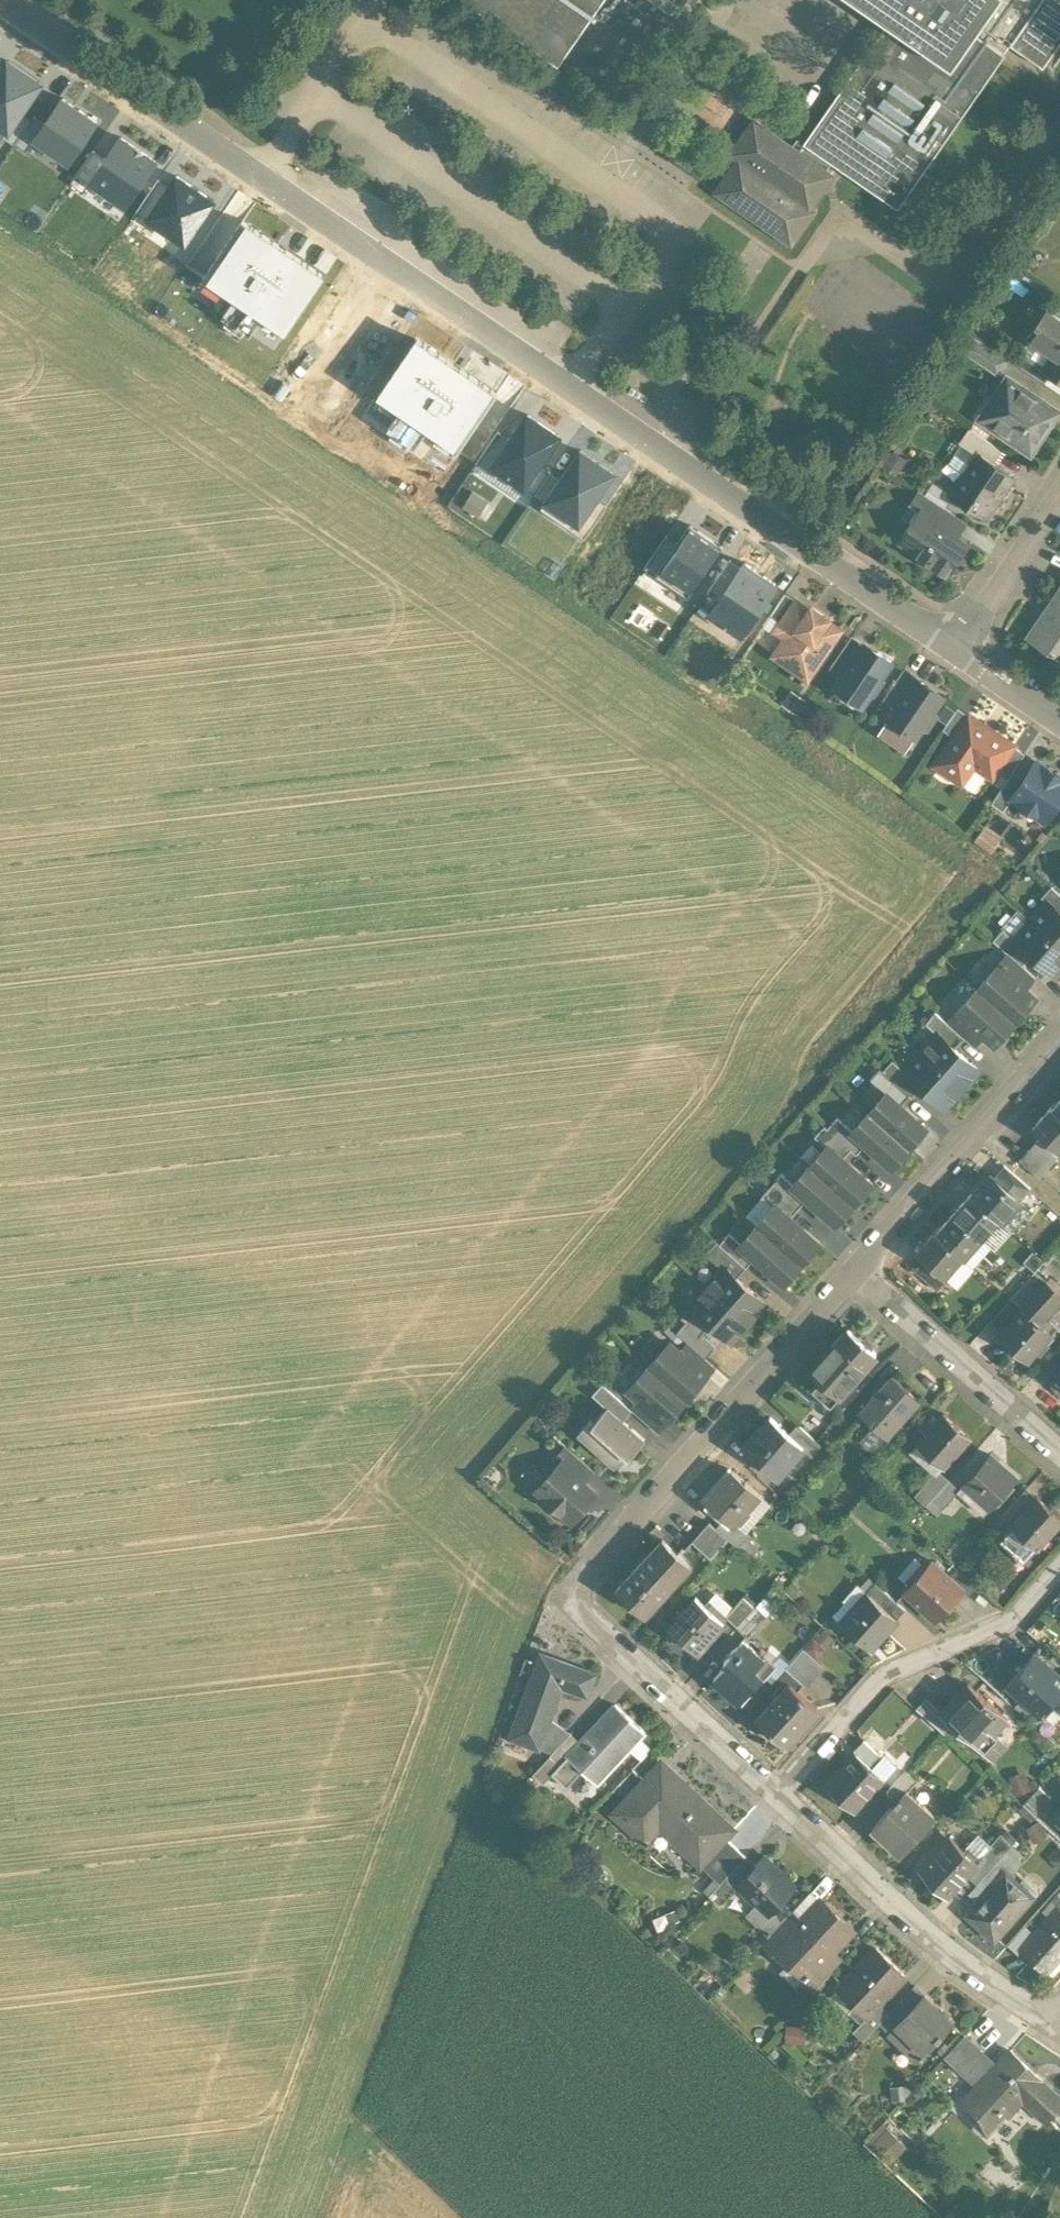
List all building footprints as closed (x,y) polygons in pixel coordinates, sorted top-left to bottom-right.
[(559,64),(560,62),(582,77),(581,79),(616,103),(687,0),(466,0),(559,64)] [(888,22),(804,144),(831,162),(900,210),(1012,47),(1044,69),(1059,46),(1059,0),(856,0),(888,22)] [(0,72),(0,125),(7,130),(8,131),(20,113),(40,84),(7,62),(0,72)] [(61,100),(45,124),(34,139),(72,164),(99,125),(61,100)] [(31,120),(20,113),(8,131),(7,130),(2,138),(14,146),(15,144),(31,120)] [(26,152),(34,139),(45,124),(33,117),(31,120),(15,144),(26,152)] [(804,144),(797,139),(791,148),(753,122),(731,154),(740,160),(717,193),(791,244),(813,212),(809,209),(832,176),(825,171),(831,162),(804,144)] [(119,138),(105,159),(91,182),(125,205),(155,162),(119,138)] [(82,194),(91,182),(105,159),(93,152),(70,186),(82,194)] [(176,177),(168,189),(148,218),(150,220),(185,243),(213,201),(176,177)] [(136,214),(148,223),(150,220),(148,218),(168,189),(157,182),(136,214)] [(322,276),(241,223),(212,266),(211,265),(202,279),(233,300),(222,317),(248,335),(260,318),(284,334),(322,276)] [(1059,299),(1050,312),(1059,318),(1059,300),(1059,299)] [(1050,312),(1038,331),(1058,344),(1042,367),(1059,379),(1059,318),(1050,312)] [(1008,360),(966,332),(955,348),(997,377),(1008,360)] [(497,394),(417,339),(377,397),(398,412),(387,428),(415,448),(426,432),(456,452),(497,394)] [(1058,412),(1007,378),(993,400),(999,404),(985,424),(1030,454),(1058,412)] [(493,466),(523,487),(538,465),(558,436),(527,415),(510,440),(493,466)] [(1001,451),(969,429),(960,443),(976,454),(977,452),(993,463),(1001,451)] [(487,474),(493,466),(510,440),(498,432),(475,465),(487,474)] [(545,502),(577,523),(578,524),(595,499),(613,473),(580,451),(560,480),(545,502)] [(976,454),(948,495),(986,520),(1014,477),(993,463),(977,452),(976,454)] [(550,473),(538,465),(523,487),(535,495),(550,473)] [(535,495),(545,502),(560,480),(550,473),(535,495)] [(952,513),(924,495),(915,508),(925,514),(926,513),(944,525),(952,513)] [(606,506),(595,499),(578,524),(577,523),(572,531),(584,539),(606,506)] [(944,525),(926,513),(925,514),(903,547),(924,561),(926,558),(950,574),(970,543),(944,525)] [(688,526),(676,544),(655,576),(688,599),(721,548),(688,526)] [(644,569),(655,576),(676,544),(666,536),(644,569)] [(707,595),(717,602),(740,568),(729,561),(707,595)] [(742,634),(775,584),(743,563),(740,568),(717,602),(710,613),(742,634)] [(1026,637),(1059,661),(1059,587),(1026,637)] [(785,594),(770,615),(781,622),(796,601),(785,594)] [(810,609),(796,600),(796,601),(781,622),(776,630),(786,637),(773,655),(807,678),(840,630),(826,621),(828,618),(811,607),(810,609)] [(851,638),(831,667),(843,675),(863,646),(851,638)] [(843,675),(835,687),(861,705),(870,691),(872,692),(880,680),(879,679),(890,661),(877,652),(875,655),(863,646),(843,675)] [(903,671),(883,700),(895,708),(915,679),(903,671)] [(895,708),(888,719),(914,737),(922,725),(928,724),(932,719),(931,713),(942,696),(916,679),(915,679),(895,708)] [(957,708),(942,730),(953,737),(968,715),(957,708)] [(1014,745),(969,714),(968,715),(953,737),(934,765),(961,784),(974,766),(992,778),(996,772),(1013,746),(1014,745)] [(1013,746),(996,772),(1007,779),(1013,771),(1024,754),(1013,746)] [(1011,798),(1012,799),(1021,805),(1019,808),(1019,811),(1030,818),(1033,817),(1035,814),(1045,821),(1059,800),(1059,778),(1059,777),(1047,768),(1046,769),(1036,761),(1024,779),(1011,798)] [(1007,779),(991,803),(1003,812),(1012,799),(1011,798),(1024,779),(1013,771),(1007,779)] [(1051,886),(1041,897),(1047,902),(1048,902),(1059,912),(1059,894),(1051,886)] [(1048,902),(1047,902),(1031,921),(1059,947),(1059,912),(1048,902)] [(1031,921),(1014,940),(1031,956),(1054,976),(1059,969),(1059,947),(1031,921)] [(1014,940),(1002,929),(992,940),(1009,955),(1009,954),(1022,966),(1031,956),(1014,940)] [(1022,966),(1009,954),(1009,955),(999,966),(1025,989),(1035,978),(1022,966)] [(999,966),(998,965),(977,988),(1014,1021),(1035,998),(1025,989),(999,966)] [(977,988),(957,1011),(958,1012),(984,1036),(994,1044),(1014,1021),(977,988)] [(948,1023),(934,1012),(924,1023),(937,1034),(938,1034),(955,1048),(964,1038),(948,1023)] [(984,1036),(958,1012),(948,1023),(964,1038),(974,1047),(984,1036)] [(955,1048),(938,1034),(937,1034),(921,1053),(961,1088),(978,1069),(955,1048)] [(904,1071),(904,1072),(921,1087),(944,1107),(961,1088),(921,1053),(904,1071)] [(904,1071),(892,1060),(882,1071),(908,1095),(911,1097),(921,1087),(904,1072),(904,1071)] [(882,1071),(879,1069),(870,1079),(885,1093),(886,1092),(900,1105),(908,1095),(882,1071)] [(900,1105),(886,1092),(885,1093),(869,1112),(908,1147),(926,1128),(900,1105)] [(1047,1111),(1059,1122),(1059,1097),(1047,1111)] [(1045,1110),(1027,1130),(1056,1156),(1059,1151),(1059,1122),(1047,1111),(1045,1110)] [(908,1147),(869,1112),(852,1131),(851,1132),(865,1144),(891,1167),(908,1147)] [(852,1131),(836,1117),(827,1128),(850,1149),(856,1154),(865,1144),(851,1132),(852,1131)] [(827,1128),(824,1126),(814,1136),(826,1147),(827,1146),(841,1159),(850,1149),(827,1128)] [(1034,1142),(1016,1163),(1036,1181),(1054,1160),(1034,1142)] [(841,1159),(827,1146),(826,1147),(810,1166),(852,1204),(870,1184),(841,1159)] [(852,1204),(810,1166),(793,1184),(792,1185),(807,1198),(835,1223),(852,1204)] [(1001,1168),(990,1180),(1015,1202),(1015,1203),(1027,1190),(1001,1168)] [(781,1174),(771,1185),(798,1208),(807,1198),(792,1185),(793,1184),(781,1174)] [(990,1180),(986,1177),(968,1198),(997,1223),(1015,1202),(990,1180)] [(798,1208),(771,1185),(762,1196),(774,1206),(774,1205),(789,1218),(798,1208)] [(968,1198),(966,1196),(949,1216),(977,1241),(995,1221),(968,1198)] [(789,1218),(774,1205),(774,1206),(757,1225),(800,1263),(817,1243),(789,1218)] [(977,1241),(949,1216),(938,1228),(930,1236),(958,1261),(957,1262),(958,1263),(977,1241)] [(800,1263),(757,1225),(740,1244),(740,1245),(754,1258),(782,1283),(800,1263)] [(740,1244),(728,1233),(719,1244),(745,1268),(745,1267),(754,1258),(740,1245),(740,1244)] [(930,1236),(929,1235),(910,1256),(918,1263),(939,1282),(940,1280),(957,1262),(958,1261),(930,1236)] [(719,1244),(716,1242),(706,1253),(723,1268),(724,1267),(736,1278),(745,1268),(719,1244)] [(918,1263),(908,1273),(932,1294),(943,1282),(940,1280),(939,1282),(918,1263)] [(736,1278),(724,1267),(723,1268),(707,1286),(747,1322),(764,1303),(736,1278)] [(747,1322),(707,1286),(690,1306),(711,1325),(730,1341),(747,1322)] [(711,1325),(690,1306),(680,1317),(685,1322),(676,1332),(687,1342),(705,1358),(715,1346),(702,1335),(711,1325)] [(1029,1311),(1024,1316),(1036,1327),(1041,1322),(1029,1311)] [(1024,1316),(1020,1312),(995,1341),(1023,1365),(1049,1338),(1036,1327),(1024,1316)] [(846,1330),(822,1358),(820,1356),(809,1369),(810,1371),(809,1372),(822,1384),(838,1397),(845,1389),(863,1369),(875,1355),(862,1344),(846,1330)] [(705,1358),(687,1342),(678,1352),(705,1375),(713,1366),(705,1358)] [(678,1352),(668,1343),(648,1366),(685,1399),(705,1376),(705,1375),(678,1352)] [(685,1399),(648,1366),(628,1389),(637,1398),(664,1422),(665,1422),(685,1399)] [(863,1369),(845,1389),(854,1397),(872,1377),(863,1369)] [(1051,1380),(1059,1388),(1059,1369),(1051,1380)] [(918,1401),(891,1377),(859,1413),(886,1437),(918,1401)] [(629,1408),(602,1384),(592,1395),(607,1408),(607,1407),(622,1421),(631,1410),(629,1408)] [(829,1407),(838,1397),(822,1384),(813,1393),(829,1407)] [(664,1422),(637,1398),(629,1408),(631,1410),(655,1431),(664,1422)] [(622,1421),(607,1407),(607,1408),(593,1423),(590,1420),(578,1434),(614,1466),(625,1454),(628,1457),(644,1439),(622,1421)] [(845,1407),(824,1431),(835,1440),(856,1417),(845,1407)] [(943,1416),(934,1426),(928,1421),(921,1430),(926,1435),(916,1445),(942,1468),(969,1439),(943,1416)] [(770,1419),(743,1449),(773,1476),(782,1466),(785,1469),(802,1450),(804,1448),(790,1436),(770,1419)] [(816,1443),(798,1427),(790,1436),(804,1448),(802,1450),(806,1454),(816,1443)] [(592,1470),(566,1446),(554,1460),(559,1465),(560,1464),(581,1482),(592,1470)] [(988,1456),(962,1485),(988,1508),(1014,1479),(988,1456)] [(581,1482),(560,1464),(559,1465),(537,1490),(548,1499),(547,1500),(560,1512),(561,1511),(572,1521),(595,1494),(581,1482)] [(927,1506),(932,1500),(948,1482),(952,1478),(943,1470),(918,1497),(927,1506)] [(759,1497),(730,1471),(703,1501),(724,1520),(732,1527),(733,1526),(759,1497)] [(948,1482),(932,1500),(942,1509),(958,1491),(948,1482)] [(1025,1490),(992,1528),(1002,1537),(1011,1527),(1035,1500),(1025,1490)] [(591,1534),(613,1501),(601,1493),(579,1526),(591,1534)] [(1011,1527),(1036,1550),(1059,1523),(1059,1519),(1037,1498),(1035,1500),(1011,1527)] [(732,1527),(724,1520),(715,1530),(727,1540),(735,1548),(745,1537),(733,1526),(732,1527)] [(708,1523),(690,1543),(709,1560),(727,1540),(715,1530),(708,1523)] [(1036,1550),(1011,1527),(1002,1537),(998,1542),(1023,1565),(1036,1550)] [(688,1567),(660,1541),(617,1589),(644,1614),(688,1567)] [(948,1580),(929,1563),(903,1593),(935,1622),(962,1592),(948,1580)] [(957,1570),(948,1580),(962,1592),(971,1600),(980,1590),(957,1570)] [(904,1611),(875,1585),(866,1594),(896,1621),(904,1611)] [(866,1594),(840,1624),(866,1647),(879,1632),(883,1636),(883,1635),(896,1621),(866,1594)] [(743,1597),(725,1618),(736,1628),(754,1607),(743,1597)] [(721,1623),(693,1598),(667,1627),(695,1652),(721,1623)] [(754,1607),(736,1628),(747,1637),(765,1617),(754,1607)] [(823,1626),(812,1638),(830,1654),(841,1642),(823,1626)] [(769,1667),(741,1642),(723,1663),(726,1665),(713,1680),(733,1698),(742,1688),(747,1693),(769,1667)] [(778,1676),(787,1684),(800,1695),(825,1667),(804,1648),(778,1676)] [(594,1674),(540,1655),(510,1738),(537,1748),(548,1719),(560,1686),(586,1695),(594,1674)] [(1033,1655),(1006,1685),(1039,1714),(1041,1712),(1045,1716),(1058,1702),(1053,1698),(1059,1690),(1059,1680),(1033,1655)] [(787,1684),(755,1720),(783,1745),(815,1709),(800,1695),(787,1684)] [(967,1686),(942,1714),(953,1724),(984,1752),(996,1738),(992,1735),(1005,1720),(967,1686)] [(942,1714),(924,1699),(915,1709),(943,1735),(953,1724),(942,1714)] [(614,1706),(579,1744),(567,1757),(581,1771),(596,1784),(643,1733),(614,1706)] [(570,1735),(548,1719),(537,1748),(552,1754),(570,1735)] [(552,1754),(550,1756),(560,1765),(567,1757),(579,1744),(570,1735),(552,1754)] [(881,1759),(862,1742),(852,1752),(855,1755),(871,1769),(881,1759)] [(871,1769),(855,1755),(827,1787),(852,1810),(881,1778),(871,1769)] [(550,1756),(533,1775),(542,1784),(551,1774),(560,1765),(550,1756)] [(581,1771),(567,1757),(560,1765),(551,1774),(566,1788),(581,1771)] [(881,1759),(871,1769),(881,1778),(891,1787),(901,1776),(881,1759)] [(668,1836),(703,1799),(663,1761),(612,1816),(645,1846),(661,1830),(668,1836)] [(891,1787),(885,1794),(895,1802),(904,1791),(907,1793),(916,1783),(904,1772),(901,1776),(891,1787)] [(895,1802),(872,1828),(874,1831),(876,1829),(900,1850),(899,1852),(901,1854),(934,1816),(907,1793),(904,1791),(895,1802)] [(702,1867),(727,1840),(736,1831),(703,1799),(668,1836),(700,1866),(702,1867)] [(975,1864),(949,1839),(918,1872),(945,1897),(967,1874),(976,1865),(975,1864)] [(721,1882),(745,1856),(727,1840),(702,1867),(719,1884),(721,1882)] [(1012,1844),(994,1864),(1004,1873),(1022,1853),(1012,1844)] [(1059,1864),(1059,1848),(1052,1856),(1059,1864)] [(745,1856),(721,1882),(731,1891),(735,1887),(734,1886),(754,1865),(745,1856)] [(754,1865),(734,1886),(735,1887),(753,1904),(755,1905),(759,1900),(770,1910),(793,1885),(762,1856),(754,1865)] [(992,1866),(982,1856),(975,1864),(976,1865),(967,1874),(977,1883),(979,1881),(992,1866)] [(992,1866),(979,1881),(989,1890),(1004,1873),(994,1864),(992,1866)] [(989,1890),(966,1916),(983,1932),(986,1929),(995,1938),(1028,1902),(1015,1890),(1018,1886),(1004,1873),(989,1890)] [(1022,1949),(1058,1909),(1059,1910),(1059,1893),(1056,1890),(1011,1939),(1022,1949)] [(820,1898),(790,1930),(791,1931),(778,1945),(778,1946),(806,1971),(803,1974),(805,1976),(806,1977),(822,1959),(823,1960),(852,1929),(850,1927),(849,1928),(821,1902),(822,1901),(820,1898)] [(770,1910),(759,1900),(755,1905),(753,1904),(743,1916),(766,1937),(780,1923),(775,1918),(777,1916),(770,1910)] [(1022,1949),(1046,1971),(1059,1956),(1059,1910),(1058,1909),(1022,1949)] [(766,1937),(761,1943),(772,1953),(778,1946),(778,1945),(791,1931),(790,1930),(781,1921),(780,1923),(766,1937)] [(842,1986),(869,2010),(890,1988),(904,1973),(877,1949),(842,1986)] [(823,1960),(822,1959),(806,1977),(805,1976),(801,1980),(813,1991),(833,1969),(823,1960)] [(900,1998),(890,1988),(869,2010),(853,2028),(864,2037),(880,2019),(900,1998)] [(900,1998),(880,2019),(891,2028),(896,2022),(915,2002),(905,1993),(900,1998)] [(915,2002),(896,2022),(905,2031),(910,2026),(929,2044),(951,2020),(923,1994),(915,2002)] [(981,2050),(963,2034),(944,2056),(961,2072),(966,2066),(977,2054),(981,2050)] [(962,2098),(980,2115),(996,2105),(1006,2113),(1021,2096),(1045,2118),(1059,2102),(1059,2095),(1009,2048),(991,2067),(980,2079),(962,2098)] [(991,2067),(977,2054),(966,2066),(980,2079),(991,2067)] [(996,2105),(980,2115),(993,2127),(1006,2113),(996,2105)]
